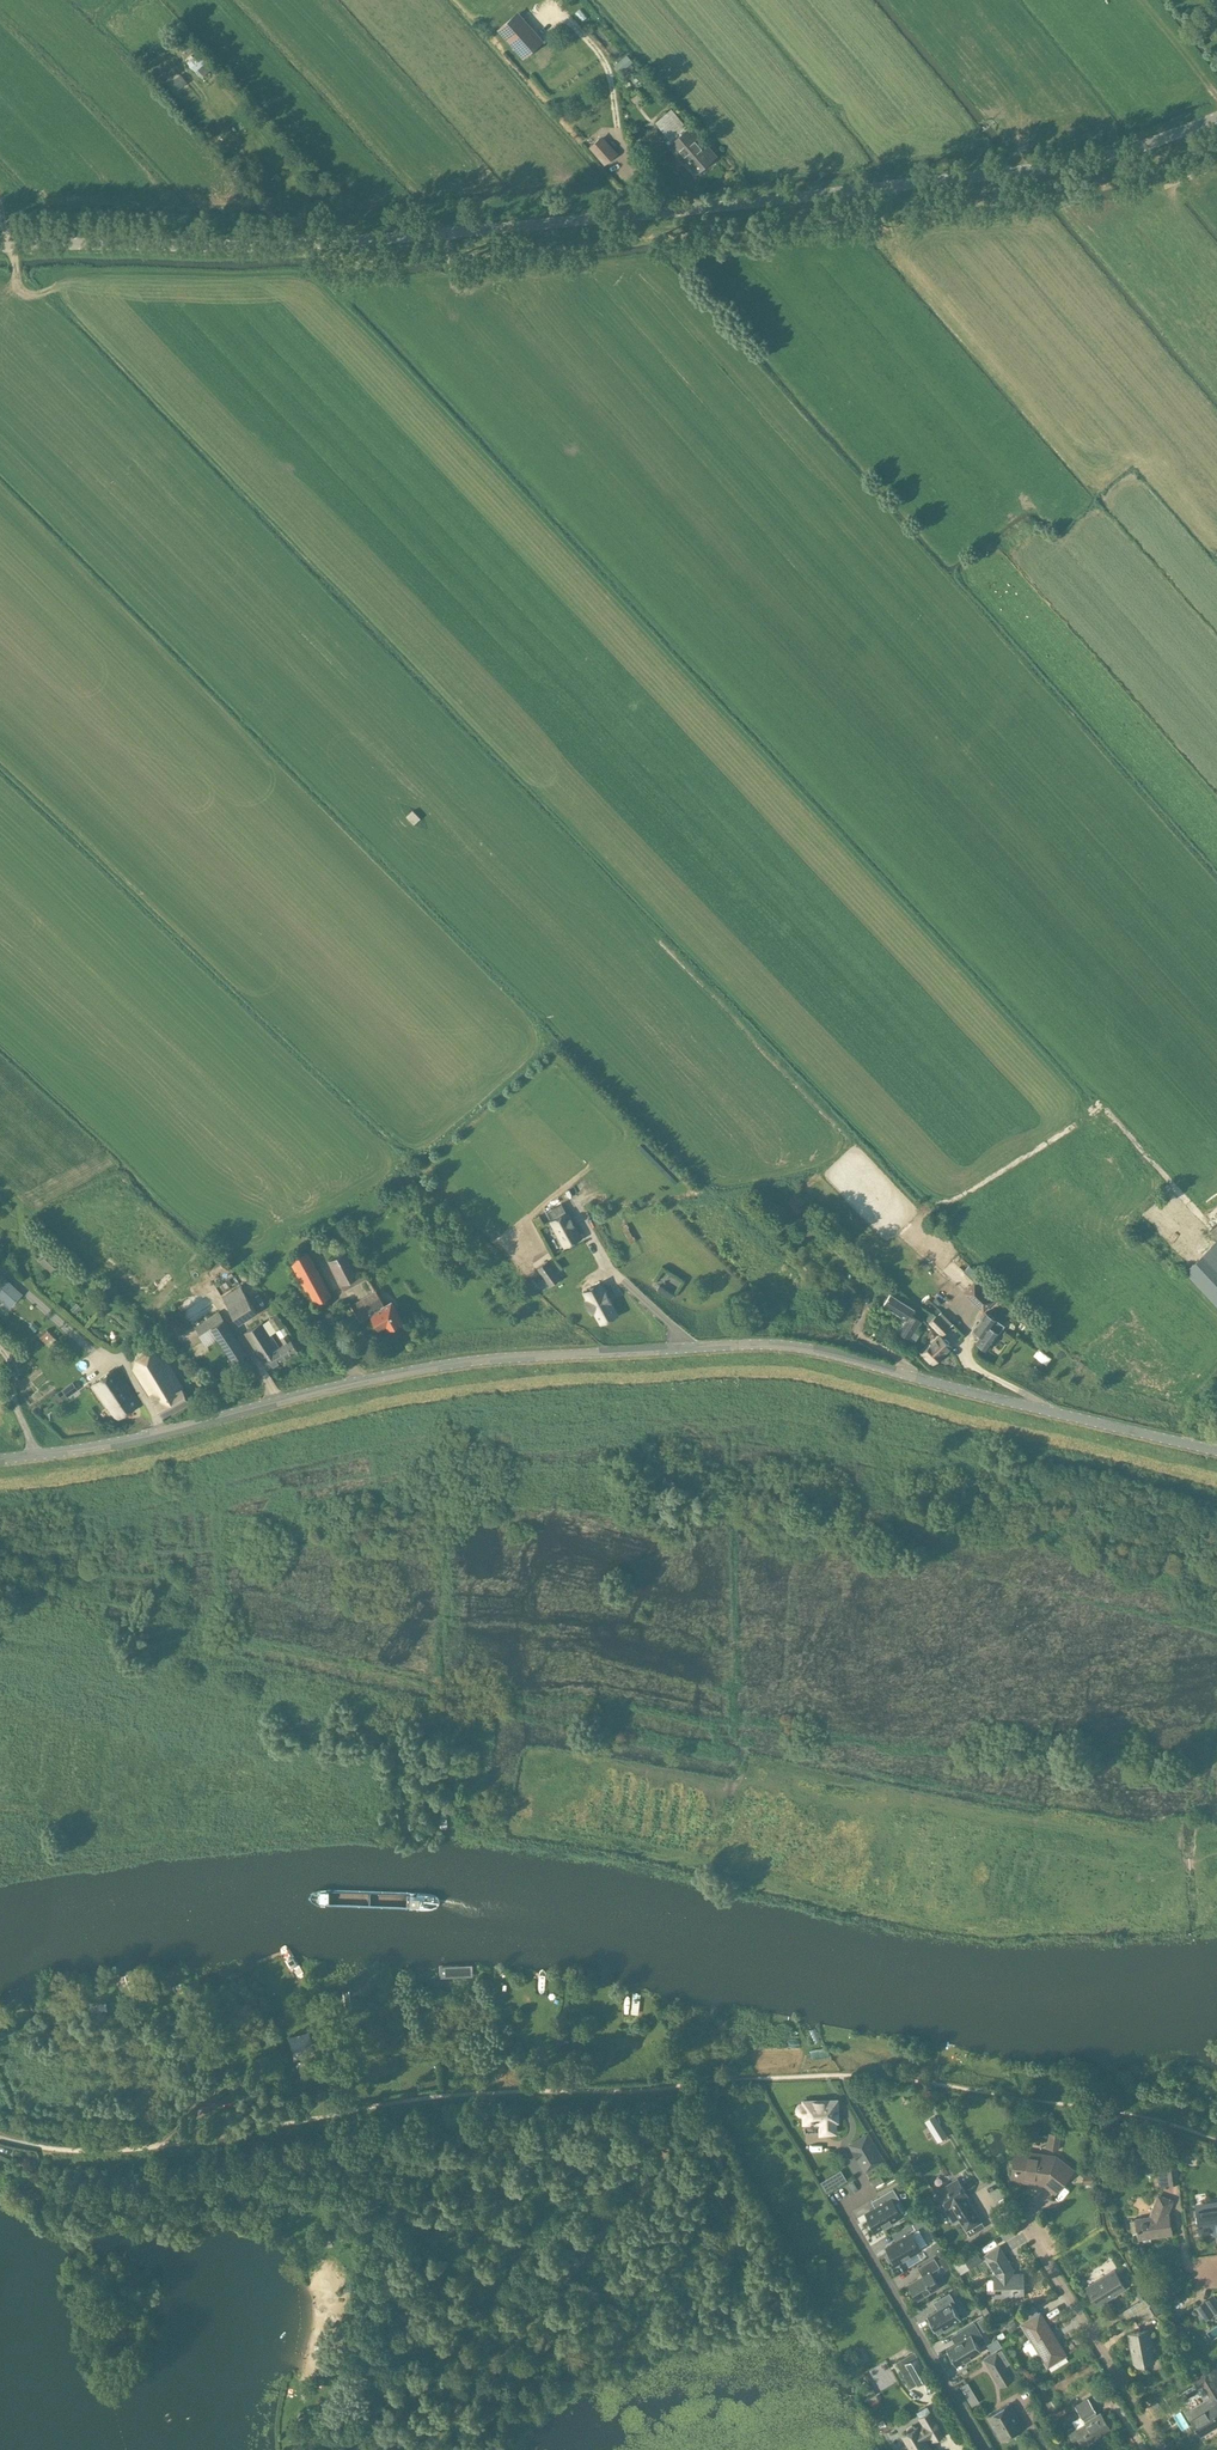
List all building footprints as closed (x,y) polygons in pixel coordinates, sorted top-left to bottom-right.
[(541,41),(517,13),(500,28),(525,56),(541,41)] [(180,38),(176,43),(181,49),(186,44),(180,38)] [(190,42),(185,48),(191,54),(196,48),(190,42)] [(201,49),(187,62),(203,78),(216,65),(201,49)] [(633,62),(627,54),(616,64),(622,71),(628,67),(631,64),(633,62)] [(175,80),(169,84),(175,92),(181,87),(175,80)] [(695,174),(716,156),(709,148),(691,127),(684,132),(667,112),(655,122),(672,142),(669,145),(688,167),(695,174)] [(605,164),(617,153),(612,147),(609,150),(600,139),(590,147),(605,164)] [(414,824),(420,818),(413,810),(406,816),(414,824)] [(777,1197),(770,1205),(774,1209),(782,1202),(777,1197)] [(550,1221),(565,1247),(582,1238),(567,1211),(550,1221)] [(539,1216),(534,1219),(538,1227),(543,1224),(539,1216)] [(1216,1242),(1186,1271),(1216,1305),(1216,1242)] [(341,1284),(365,1272),(351,1249),(329,1260),(341,1284)] [(316,1303),(332,1295),(307,1250),(290,1259),(307,1289),(308,1288),(316,1303)] [(39,1261),(50,1272),(59,1262),(48,1252),(39,1261)] [(550,1285),(560,1278),(547,1260),(538,1267),(550,1285)] [(973,1281),(963,1291),(982,1311),(993,1300),(998,1295),(969,1267),(964,1272),(973,1281)] [(0,1277),(0,1299),(9,1307),(21,1294),(1,1275),(0,1277)] [(230,1279),(223,1283),(226,1288),(233,1283),(230,1279)] [(599,1283),(584,1291),(588,1300),(586,1301),(592,1313),(595,1311),(601,1324),(618,1315),(605,1290),(603,1291),(599,1283)] [(239,1323),(257,1312),(240,1285),(222,1297),(239,1323)] [(390,1329),(402,1322),(391,1302),(385,1305),(376,1290),(351,1305),(360,1321),(371,1315),(379,1329),(387,1324),(390,1329)] [(907,1319),(899,1332),(915,1342),(920,1335),(914,1331),(921,1320),(911,1314),(914,1309),(890,1293),(884,1304),(907,1319)] [(237,1365),(249,1357),(219,1311),(195,1327),(200,1334),(211,1326),(237,1365)] [(982,1321),(975,1331),(980,1334),(975,1342),(986,1349),(998,1332),(1003,1324),(997,1320),(987,1313),(982,1321)] [(285,1326),(278,1314),(269,1320),(277,1331),(285,1326)] [(929,1322),(942,1335),(949,1327),(937,1314),(929,1322)] [(263,1321),(245,1332),(268,1369),(298,1349),(292,1339),(291,1340),(287,1334),(281,1338),(285,1344),(279,1347),(263,1321)] [(48,1329),(41,1336),(49,1343),(56,1336),(48,1329)] [(932,1366),(951,1346),(940,1335),(921,1354),(932,1366)] [(163,1417),(190,1401),(162,1352),(134,1369),(163,1417)] [(118,1419),(141,1403),(116,1368),(93,1384),(118,1419)] [(199,1385),(205,1381),(199,1372),(193,1376),(199,1385)] [(67,1386),(63,1389),(68,1396),(72,1393),(67,1386)] [(797,2109),(798,2112),(800,2114),(803,2114),(804,2114),(805,2132),(821,2131),(836,2131),(835,2120),(838,2120),(838,2114),(835,2114),(835,2109),(837,2109),(837,2102),(837,2103),(828,2103),(828,2100),(804,2101),(804,2103),(803,2103),(800,2104),(798,2106),(797,2109)] [(1060,2134),(1049,2132),(1047,2148),(1059,2149),(1060,2134)] [(865,2143),(854,2150),(863,2165),(874,2158),(877,2163),(882,2161),(867,2135),(862,2138),(865,2143)] [(1018,2160),(1015,2179),(1046,2183),(1047,2175),(1052,2176),(1062,2183),(1073,2169),(1063,2161),(1058,2167),(1053,2163),(1048,2162),(1049,2155),(1017,2150),(1015,2159),(1018,2160)] [(1164,2164),(1156,2165),(1159,2185),(1178,2182),(1175,2160),(1164,2161),(1164,2164)] [(966,2230),(982,2221),(967,2196),(968,2195),(958,2178),(937,2191),(948,2207),(951,2205),(966,2230)] [(876,2230),(883,2226),(885,2228),(894,2223),(892,2220),(901,2215),(893,2202),(900,2199),(893,2188),(877,2198),(881,2205),(867,2213),(876,2230)] [(1169,2214),(1173,2201),(1159,2195),(1150,2217),(1131,2220),(1133,2232),(1138,2231),(1139,2239),(1172,2234),(1169,2214)] [(1196,2210),(1198,2232),(1216,2230),(1216,2207),(1196,2210)] [(912,2222),(916,2229),(927,2222),(923,2215),(912,2222)] [(886,2247),(889,2251),(887,2252),(892,2260),(894,2259),(896,2263),(921,2249),(912,2233),(917,2230),(916,2229),(912,2222),(897,2231),(900,2237),(900,2239),(886,2247)] [(996,2296),(1024,2295),(1023,2273),(1014,2274),(1013,2267),(1000,2247),(986,2255),(996,2271),(997,2274),(994,2274),(996,2296)] [(979,2251),(966,2259),(972,2268),(984,2260),(979,2251)] [(946,2255),(939,2258),(943,2267),(950,2263),(946,2255)] [(939,2287),(932,2276),(930,2272),(940,2267),(934,2258),(918,2267),(923,2276),(908,2284),(911,2288),(909,2289),(914,2296),(915,2295),(917,2299),(939,2287)] [(1115,2270),(1086,2288),(1097,2305),(1126,2288),(1115,2270)] [(1140,2286),(1134,2290),(1140,2300),(1146,2297),(1140,2286)] [(942,2307),(932,2313),(927,2316),(932,2323),(930,2324),(934,2331),(936,2330),(937,2332),(943,2329),(945,2331),(954,2326),(952,2323),(961,2318),(951,2303),(954,2301),(949,2292),(937,2300),(942,2307)] [(1216,2312),(1216,2302),(1213,2296),(1196,2308),(1204,2321),(1216,2312)] [(1156,2302),(1133,2316),(1138,2325),(1161,2310),(1156,2302)] [(1040,2312),(1039,2313),(1021,2324),(1048,2367),(1066,2355),(1040,2312)] [(983,2317),(978,2320),(984,2330),(989,2327),(983,2317)] [(947,2349),(957,2366),(957,2365),(981,2351),(975,2340),(982,2336),(974,2323),(957,2333),(961,2340),(947,2349)] [(1155,2362),(1149,2329),(1128,2333),(1134,2366),(1155,2362)] [(902,2357),(895,2361),(910,2388),(930,2378),(916,2354),(905,2361),(902,2357)] [(1019,2375),(1007,2354),(989,2365),(1001,2386),(1019,2375)] [(1213,2395),(1216,2393),(1216,2387),(1205,2367),(1191,2376),(1198,2389),(1203,2386),(1210,2397),(1213,2395)] [(1213,2395),(1210,2397),(1186,2411),(1201,2435),(1216,2425),(1216,2402),(1213,2395)] [(1110,2428),(1104,2418),(1101,2412),(1097,2414),(1091,2403),(1087,2397),(1076,2405),(1086,2422),(1074,2429),(1073,2427),(1068,2430),(1074,2441),(1079,2439),(1083,2445),(1110,2428)] [(1010,2403),(988,2416),(1002,2440),(1024,2427),(1010,2403)] [(932,2440),(933,2440),(944,2434),(927,2405),(916,2412),(925,2426),(919,2429),(918,2427),(916,2429),(915,2426),(912,2425),(908,2428),(907,2431),(908,2433),(903,2436),(912,2449),(931,2449),(932,2449),(926,2440),(931,2437),(932,2440)]
